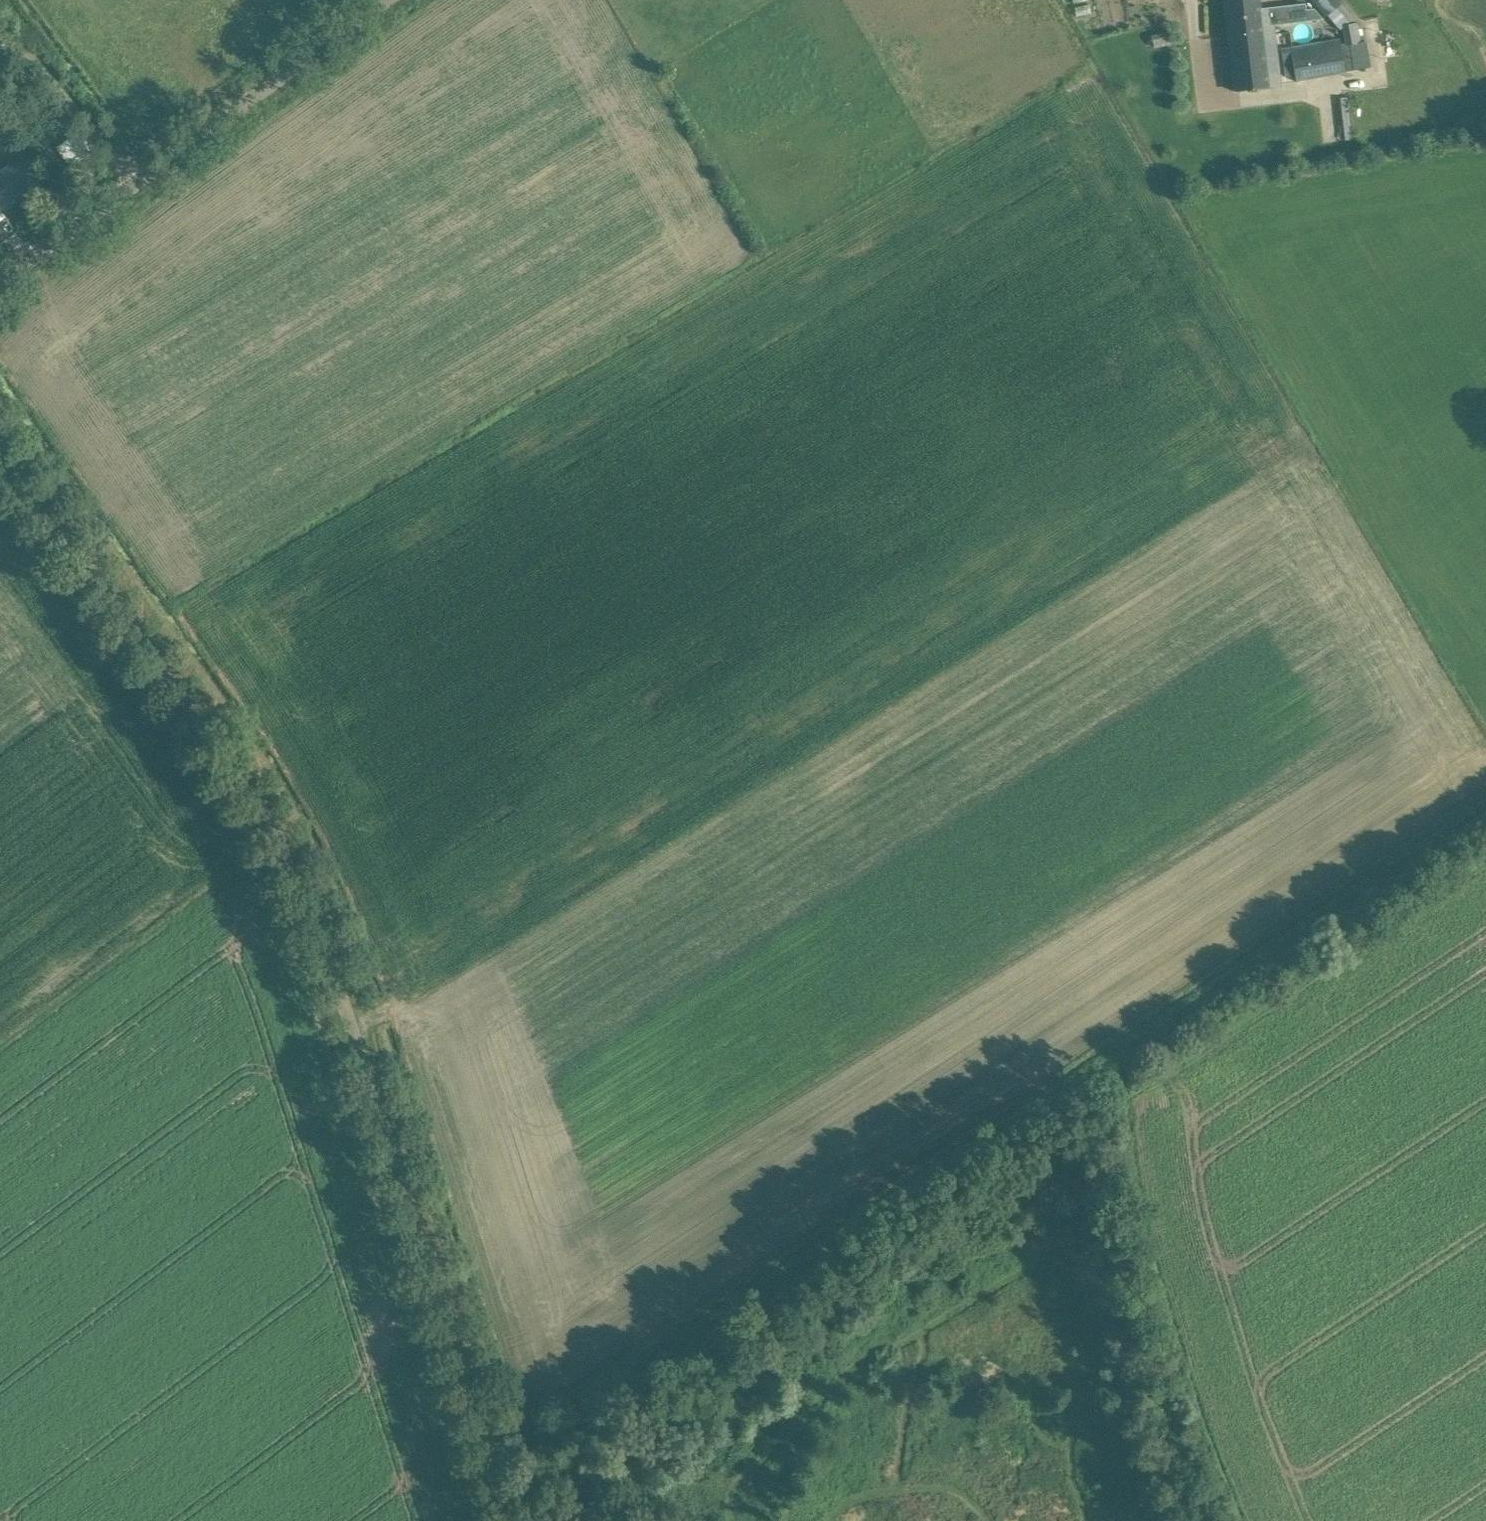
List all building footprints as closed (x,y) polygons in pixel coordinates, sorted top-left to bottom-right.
[(1307,19),(1305,3),(1260,8),(1259,0),(1225,0),(1236,91),(1281,86),(1273,23),(1307,19)] [(1341,0),(1311,0),(1325,16),(1342,1),(1341,0)] [(1339,38),(1286,47),(1287,62),(1292,61),(1297,80),(1345,72),(1339,38)] [(32,166),(23,154),(0,170),(0,212),(43,182),(32,166)]
